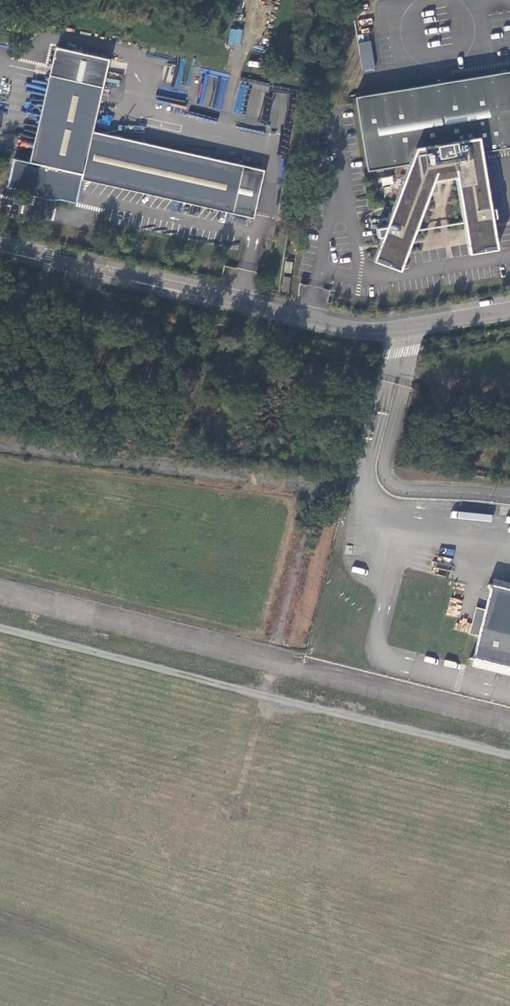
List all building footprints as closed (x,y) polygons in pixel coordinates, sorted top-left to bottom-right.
[(228,43),(240,45),(242,30),(230,28),(228,43)] [(357,43),(363,71),(375,69),(370,41),(357,43)] [(37,164),(60,46),(55,44),(32,163),(37,164)] [(85,180),(257,218),(266,173),(96,131),(112,60),(60,46),(37,164),(32,163),(17,159),(11,187),(79,203),(85,180)] [(360,98),(373,171),(414,164),(419,148),(487,139),(489,151),(509,148),(509,74),(469,80),(360,98)] [(414,164),(377,260),(408,270),(414,253),(444,171),(463,170),(474,243),(476,254),(505,250),(489,151),(487,139),(419,148),(414,164)] [(290,277),(284,276),(282,291),(288,292),(290,277)] [(285,377),(281,389),(297,394),(301,383),(285,377)] [(484,585),(488,589),(483,611),(477,635),(471,656),(466,658),(471,659),(509,669),(509,591),(484,585)] [(483,611),(475,609),(469,633),(477,635),(483,611)] [(471,659),(468,668),(509,678),(509,669),(471,659)]
